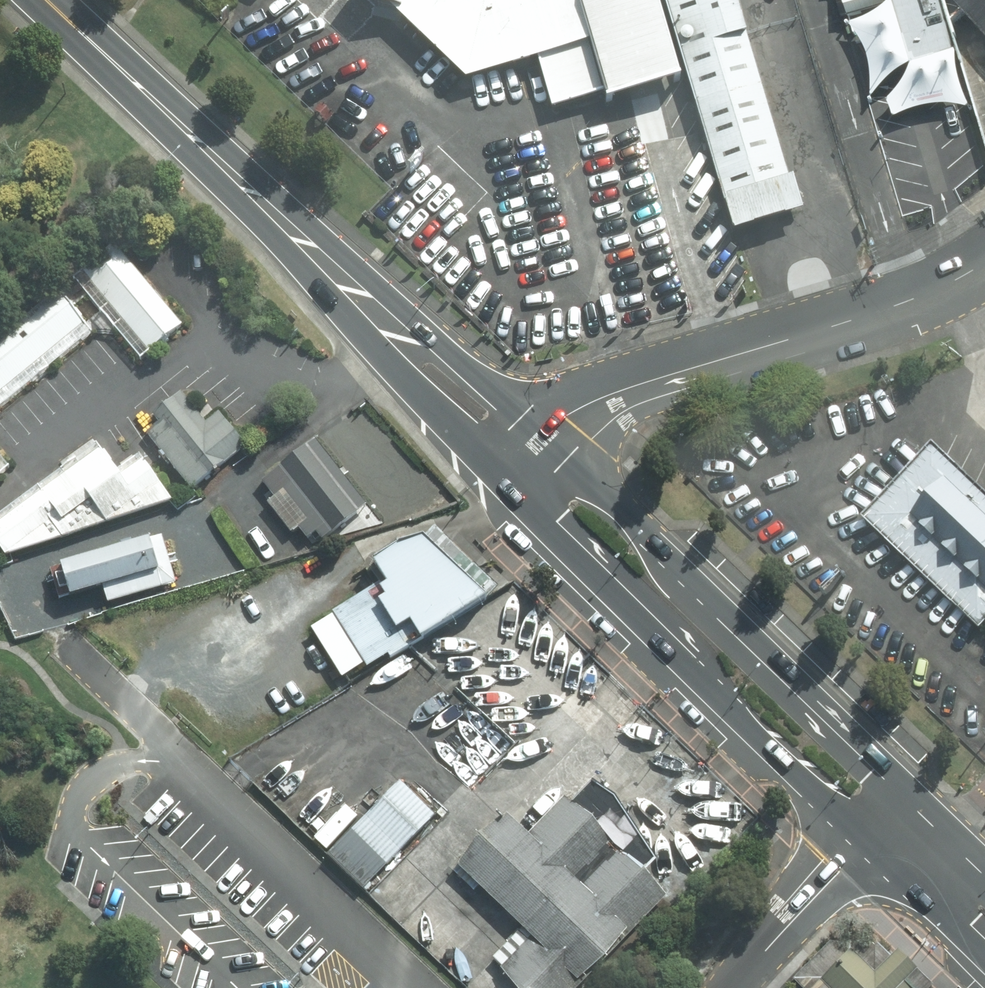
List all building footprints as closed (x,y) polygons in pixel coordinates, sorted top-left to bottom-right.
[(465,78),(592,38),(581,0),(385,0),(465,78)] [(739,0),(671,0),(738,224),(800,206),(739,0)] [(847,12),(882,1),(886,0),(843,0),(847,12)] [(846,22),(857,36),(865,51),(867,62),(870,81),(869,98),(889,74),(896,69),(908,60),(890,0),(886,0),(882,1),(877,8),(868,13),(858,17),(846,22)] [(908,60),(909,63),(955,49),(940,0),(890,0),(908,60)] [(984,33),(984,0),(956,0),(984,33)] [(955,49),(909,63),(905,74),(894,90),(887,97),(892,115),(902,111),(923,104),(942,102),(966,104),(967,102),(955,60),(955,49)] [(182,323),(117,248),(75,280),(141,355),(182,323)] [(60,288),(0,335),(0,403),(93,330),(60,288)] [(164,417),(147,430),(191,488),(244,445),(190,385),(158,411),(164,417)] [(306,436),(267,470),(331,543),(370,509),(306,436)] [(938,441),(864,520),(984,634),(984,485),(938,441)] [(0,521),(0,547),(5,555),(171,498),(138,453),(116,467),(101,448),(0,521)] [(311,627),(341,677),(487,594),(469,576),(423,531),(374,556),(388,577),(311,627)] [(164,536),(66,562),(74,594),(107,585),(111,603),(178,585),(164,536)] [(427,808),(384,768),(319,837),(362,877),(427,808)] [(515,987),(594,987),(666,911),(620,869),(629,860),(572,807),(532,849),(509,827),(460,879),(537,950),(507,981),(515,987)] [(850,952),(824,978),(835,987),(898,987),(914,971),(895,953),(873,975),(850,952)]
